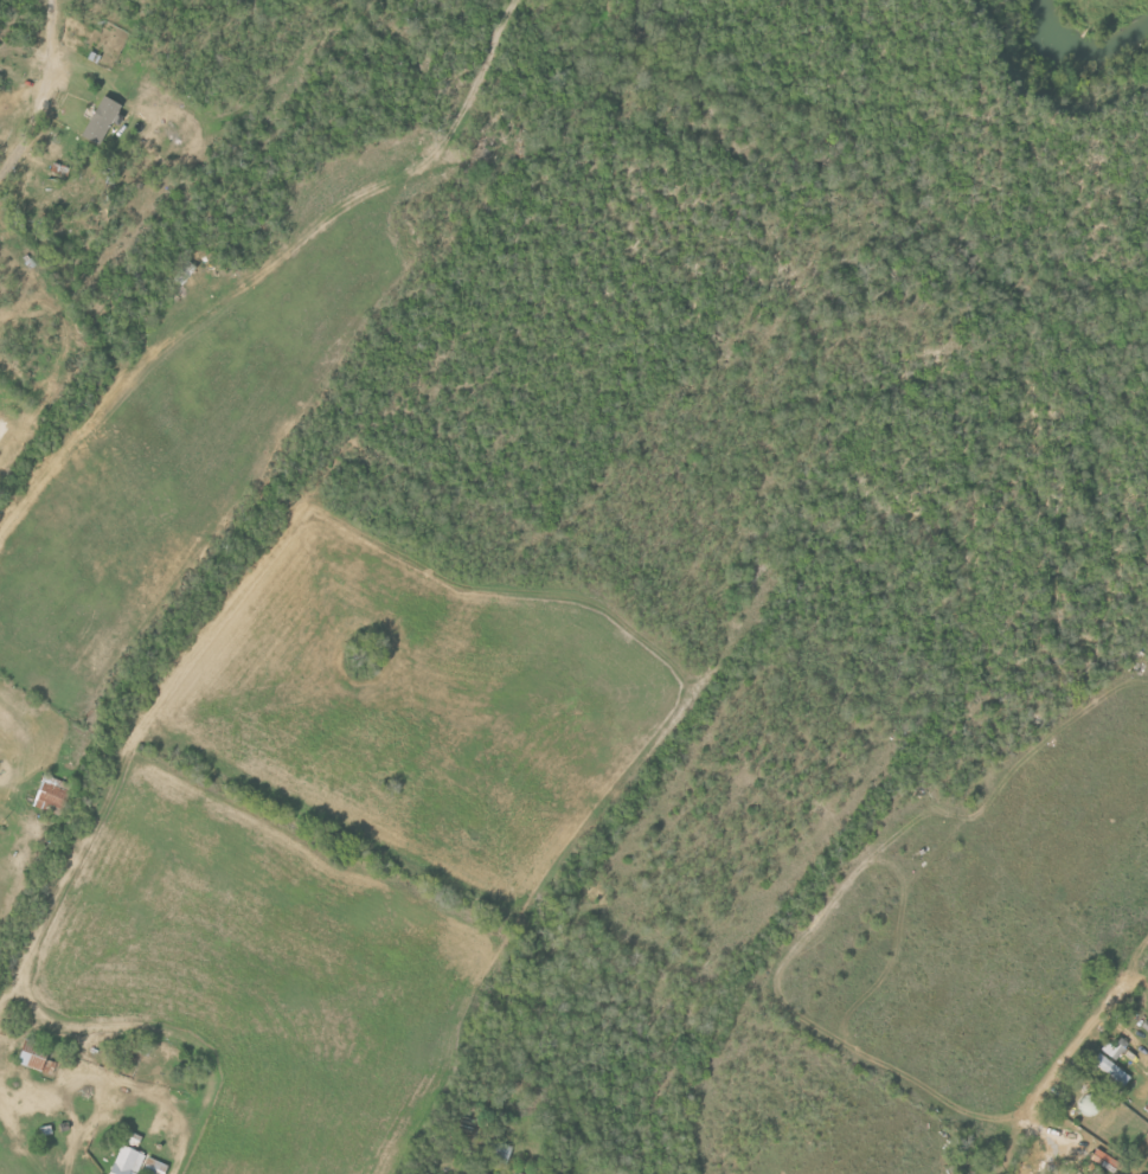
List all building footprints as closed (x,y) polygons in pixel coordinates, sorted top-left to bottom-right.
[(84,136),(101,146),(125,105),(107,95),(84,136)] [(39,802),(67,808),(72,782),(45,776),(39,802)] [(1131,1044),(1122,1037),(1115,1045),(1108,1040),(1101,1049),(1117,1061),(1131,1044)] [(53,1075),(59,1061),(44,1055),(48,1047),(28,1039),(19,1062),(53,1075)] [(1134,1074),(1098,1053),(1092,1064),(1127,1085),(1134,1074)] [(509,1163),(514,1147),(497,1141),(492,1157),(509,1163)] [(149,1154),(124,1144),(111,1173),(141,1173),(149,1154)] [(1097,1149),(1086,1170),(1094,1173),(1116,1173),(1123,1162),(1097,1149)] [(149,1158),(145,1173),(168,1173),(170,1164),(149,1158)]
